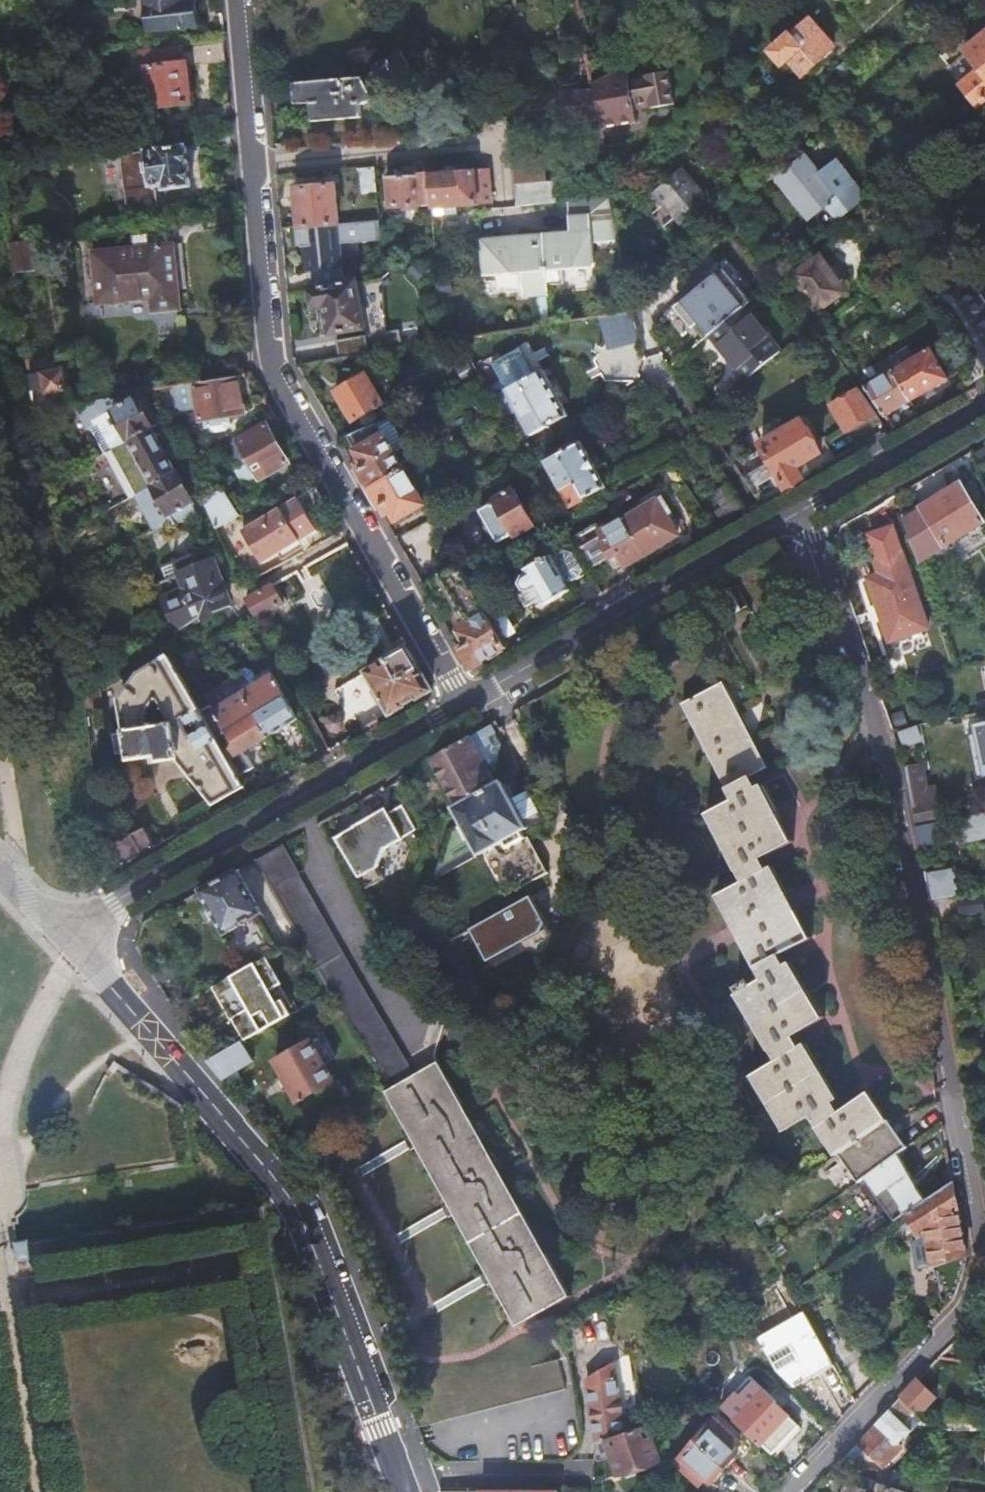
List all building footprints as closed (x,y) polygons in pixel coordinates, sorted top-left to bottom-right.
[(149,33),(198,29),(195,0),(146,0),(149,33)] [(799,14),(785,25),(791,32),(771,50),(783,63),(790,58),(804,75),(833,51),(806,20),(805,21),(799,14)] [(960,84),(976,105),(984,98),(984,32),(963,50),(978,69),(960,84)] [(358,80),(294,87),(296,108),(311,107),(313,125),(364,120),(362,109),(414,79),(401,54),(370,71),(373,75),(358,80)] [(184,66),(144,70),(146,100),(158,99),(159,111),(188,108),(184,66)] [(595,88),(601,125),(636,119),(637,109),(675,103),(671,71),(645,75),(646,80),(633,82),(632,72),(595,88)] [(567,125),(597,120),(592,92),(562,96),(567,125)] [(184,148),(118,155),(124,212),(155,209),(153,187),(159,187),(160,192),(189,189),(184,148)] [(512,156),(512,185),(517,184),(549,181),(546,153),(512,156)] [(808,155),(779,180),(810,219),(825,207),(839,223),(869,195),(838,158),(821,171),(808,155)] [(427,176),(426,163),(414,164),(415,177),(386,180),(389,212),(429,209),(427,176)] [(679,169),(654,191),(679,220),(704,198),(679,169)] [(377,196),(375,171),(359,173),(362,198),(377,196)] [(427,176),(429,209),(429,210),(492,205),(489,171),(473,172),(427,176)] [(517,184),(516,205),(559,200),(557,182),(556,180),(549,181),(517,184)] [(295,193),(299,230),(301,230),(338,226),(334,190),(295,193)] [(609,194),(566,199),(570,230),(480,240),(484,276),(522,272),(524,292),(529,296),(536,295),(550,294),(548,284),(564,281),(563,268),(591,264),(595,260),(592,239),(617,236),(609,194)] [(338,226),(301,230),(305,274),(313,273),(317,289),(326,288),(345,285),(344,279),(346,279),(345,274),(344,274),(342,244),(382,242),(380,222),(338,226)] [(29,241),(7,243),(12,275),(34,272),(29,241)] [(173,247),(91,251),(93,304),(147,300),(148,315),(177,313),(173,247)] [(708,336),(709,336),(743,308),(750,302),(718,262),(677,295),(680,298),(682,302),(675,308),(692,329),(698,324),(708,336)] [(409,274),(417,281),(424,274),(415,266),(409,274)] [(801,282),(795,286),(809,307),(815,303),(819,308),(835,297),(837,287),(825,269),(815,266),(802,274),(801,282)] [(383,280),(356,285),(356,283),(345,285),(326,288),(326,291),(317,293),(313,299),(314,308),(323,313),(330,311),(335,336),(370,330),(371,337),(374,355),(403,350),(400,333),(382,336),(381,329),(387,329),(383,280)] [(447,282),(435,283),(436,295),(448,294),(447,282)] [(944,304),(984,365),(984,323),(964,291),(944,304)] [(547,306),(538,307),(539,322),(549,321),(547,306)] [(780,354),(743,308),(709,336),(746,381),(780,354)] [(605,347),(639,341),(629,311),(598,316),(605,347)] [(345,360),(374,355),(371,337),(341,342),(345,360)] [(886,359),(893,370),(910,402),(945,380),(928,349),(912,358),(906,348),(886,359)] [(486,393),(503,422),(518,414),(532,438),(567,417),(542,372),(534,377),(518,351),(490,367),(501,385),(486,393)] [(984,375),(984,373),(971,352),(963,359),(961,366),(971,383),(984,375)] [(27,375),(33,411),(61,406),(59,397),(65,395),(62,374),(57,375),(57,370),(27,375)] [(862,387),(883,417),(910,402),(893,370),(862,387)] [(243,415),(238,378),(193,385),(198,422),(243,415)] [(366,378),(337,395),(354,423),(383,406),(366,378)] [(875,415),(857,389),(828,406),(844,433),(875,415)] [(88,427),(102,453),(107,450),(150,428),(136,401),(118,410),(112,398),(90,401),(72,405),(85,429),(88,427)] [(285,435),(276,420),(234,444),(247,469),(237,475),(246,491),(287,468),(272,442),(285,435)] [(386,440),(398,433),(391,421),(378,426),(386,440)] [(757,505),(802,479),(795,469),(820,455),(801,423),(759,446),(769,463),(741,479),(757,505)] [(367,490),(403,469),(420,460),(411,446),(407,448),(398,433),(386,440),(378,426),(349,439),(356,453),(361,461),(354,466),(367,490)] [(107,450),(119,474),(163,452),(150,428),(107,450)] [(582,442),(547,463),(573,507),(607,488),(582,442)] [(126,496),(134,492),(152,484),(174,472),(163,452),(119,474),(116,476),(126,496)] [(423,505),(403,469),(367,490),(382,515),(390,511),(394,521),(423,505)] [(134,492),(154,532),(196,517),(193,505),(174,472),(152,484),(134,492)] [(967,484),(923,501),(938,544),(983,528),(967,484)] [(316,488),(314,485),(239,527),(258,563),(277,552),(299,539),(318,529),(307,511),(324,502),(316,488)] [(223,487),(202,498),(207,508),(215,527),(238,513),(223,487)] [(494,505),(480,514),(497,543),(511,535),(513,538),(533,526),(513,490),(492,501),(494,505)] [(623,520),(643,556),(677,536),(664,514),(670,510),(662,498),(655,502),(623,520)] [(588,569),(608,557),(614,568),(621,564),(623,567),(643,556),(623,520),(622,519),(600,532),(596,524),(570,539),(588,569)] [(878,576),(866,581),(890,643),(928,629),(891,529),(869,536),(878,561),(873,563),(878,576)] [(299,539),(277,552),(280,557),(302,545),(299,539)] [(555,621),(598,596),(567,547),(524,569),(527,574),(522,577),(519,583),(524,592),(535,586),(555,621)] [(228,607),(212,562),(200,566),(195,554),(172,562),(176,575),(157,582),(172,631),(183,628),(186,627),(199,617),(228,607)] [(457,565),(421,584),(432,604),(448,595),(454,592),(470,620),(464,624),(455,628),(461,637),(454,642),(470,669),(505,649),(466,580),(457,565)] [(749,581),(722,597),(735,619),(761,603),(749,581)] [(270,585),(244,600),(255,619),(281,604),(270,585)] [(454,592),(448,595),(464,624),(470,620),(454,592)] [(384,704),(390,715),(431,691),(406,648),(403,650),(401,646),(385,656),(388,660),(335,692),(353,723),(384,704)] [(161,648),(147,657),(152,663),(132,678),(114,701),(120,735),(108,737),(112,757),(123,756),(126,763),(127,763),(153,758),(154,764),(176,762),(209,806),(242,788),(236,778),(213,738),(190,699),(161,648)] [(283,698),(271,676),(267,679),(259,664),(255,662),(250,661),(242,664),(238,668),(232,679),(241,693),(253,715),(283,698)] [(976,665),(984,705),(984,663),(976,665)] [(232,679),(231,676),(190,699),(213,738),(253,715),(241,693),(232,679)] [(834,1159),(887,1123),(870,1093),(845,1106),(804,1031),(829,1017),(792,951),(818,936),(781,867),(806,852),(770,784),(780,778),(734,693),(694,716),(746,810),(719,826),(758,894),(731,909),(777,992),(767,998),(764,992),(751,1000),(755,1006),(750,1009),(786,1075),(763,1088),(794,1145),(819,1131),(834,1159)] [(283,698),(253,715),(265,737),(295,720),(283,698)] [(253,715),(213,738),(236,778),(251,769),(241,751),(265,737),(253,715)] [(472,739),(489,770),(499,765),(504,747),(493,727),(472,739)] [(976,737),(984,777),(984,736),(976,737)] [(472,739),(433,761),(460,810),(498,787),(489,770),(472,739)] [(909,766),(920,821),(950,816),(947,801),(940,803),(937,787),(929,789),(924,764),(909,766)] [(909,766),(904,767),(915,822),(920,821),(909,766)] [(480,857),(483,855),(505,898),(548,875),(529,838),(526,840),(523,834),(528,831),(512,801),(503,785),(498,787),(460,810),(457,812),(456,812),(463,824),(450,831),(437,870),(476,849),(480,857)] [(529,792),(512,801),(528,831),(545,822),(529,792)] [(336,839),(365,891),(384,880),(378,869),(386,851),(404,840),(403,839),(417,832),(404,807),(390,815),(387,810),(354,828),(355,829),(336,839)] [(937,845),(933,824),(916,828),(920,849),(937,845)] [(100,843),(105,877),(153,849),(142,829),(112,846),(108,839),(100,843)] [(283,846),(257,862),(317,973),(332,996),(390,1088),(385,1091),(519,1329),(573,1300),(439,1058),(417,1071),(348,957),(283,846)] [(433,881),(480,857),(476,849),(437,870),(433,881)] [(235,874),(199,894),(224,938),(237,931),(244,944),(268,930),(235,874)] [(931,903),(958,898),(954,878),(927,883),(931,903)] [(545,930),(529,899),(467,932),(483,960),(512,943),(514,947),(545,930)] [(545,930),(514,947),(549,963),(561,937),(545,930)] [(296,1016),(264,962),(214,990),(212,991),(231,1024),(233,1023),(244,1043),(245,1043),(276,1026),(296,1016)] [(309,1040),(273,1061),(299,1103),(334,1081),(309,1040)] [(244,1043),(206,1064),(221,1081),(256,1062),(245,1043),(244,1043)] [(903,1152),(887,1123),(834,1159),(851,1189),(903,1152)] [(924,1181),(903,1195),(912,1208),(933,1193),(924,1181)] [(953,1187),(908,1218),(921,1238),(931,1235),(936,1266),(940,1282),(946,1281),(950,1300),(955,1299),(964,1278),(967,1258),(953,1187)] [(21,1253),(18,1233),(9,1234),(5,1235),(8,1255),(21,1253)] [(785,1281),(739,1308),(746,1322),(792,1294),(785,1281)] [(804,1315),(756,1340),(777,1378),(788,1387),(798,1382),(795,1377),(829,1359),(825,1352),(804,1315)] [(832,1364),(838,1375),(851,1367),(838,1345),(825,1352),(829,1359),(832,1364)] [(558,1358),(408,1400),(419,1430),(567,1388),(558,1358)] [(578,1387),(581,1392),(625,1369),(622,1358),(580,1380),(579,1380),(578,1381),(577,1381),(577,1382),(577,1383),(576,1384),(576,1385),(577,1386),(578,1387)] [(795,1377),(798,1382),(832,1364),(829,1359),(795,1377)] [(625,1369),(581,1392),(579,1393),(586,1419),(597,1445),(649,1428),(643,1413),(638,1415),(625,1369)] [(752,1381),(725,1409),(773,1458),(798,1433),(776,1410),(779,1407),(752,1381)] [(900,1400),(914,1412),(925,1413),(937,1400),(917,1382),(900,1400)] [(900,1400),(857,1445),(884,1469),(903,1450),(901,1448),(919,1429),(909,1419),(914,1412),(900,1400)] [(718,1423),(675,1463),(697,1488),(705,1481),(710,1487),(737,1460),(732,1455),(740,1447),(718,1423)] [(597,1445),(596,1461),(602,1461),(615,1456),(622,1473),(659,1460),(649,1428),(597,1445)] [(905,1474),(893,1473),(890,1481),(901,1484),(905,1474)] [(867,1491),(867,1488),(848,1483),(845,1491),(867,1491)] [(878,1483),(875,1491),(912,1491),(878,1483)]
